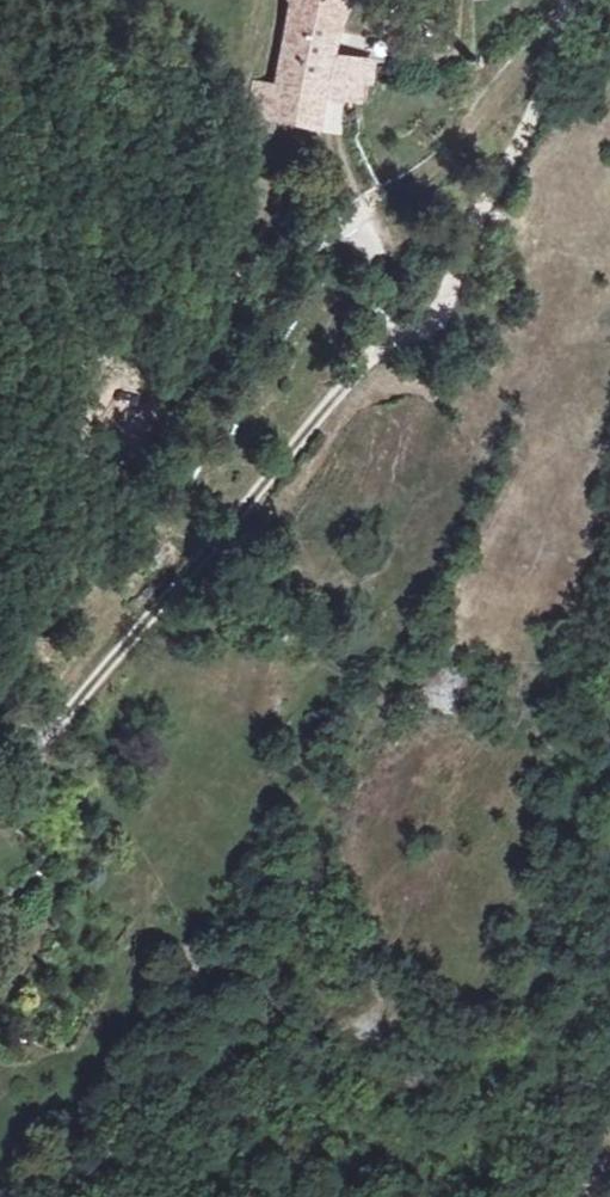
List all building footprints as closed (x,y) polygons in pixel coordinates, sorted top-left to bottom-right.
[(274,111),(308,116),(312,81),(317,38),(322,0),(289,0),(274,111)] [(344,41),(317,38),(312,81),(342,83),(344,41)] [(344,41),(342,83),(361,85),(364,42),(344,41)]
